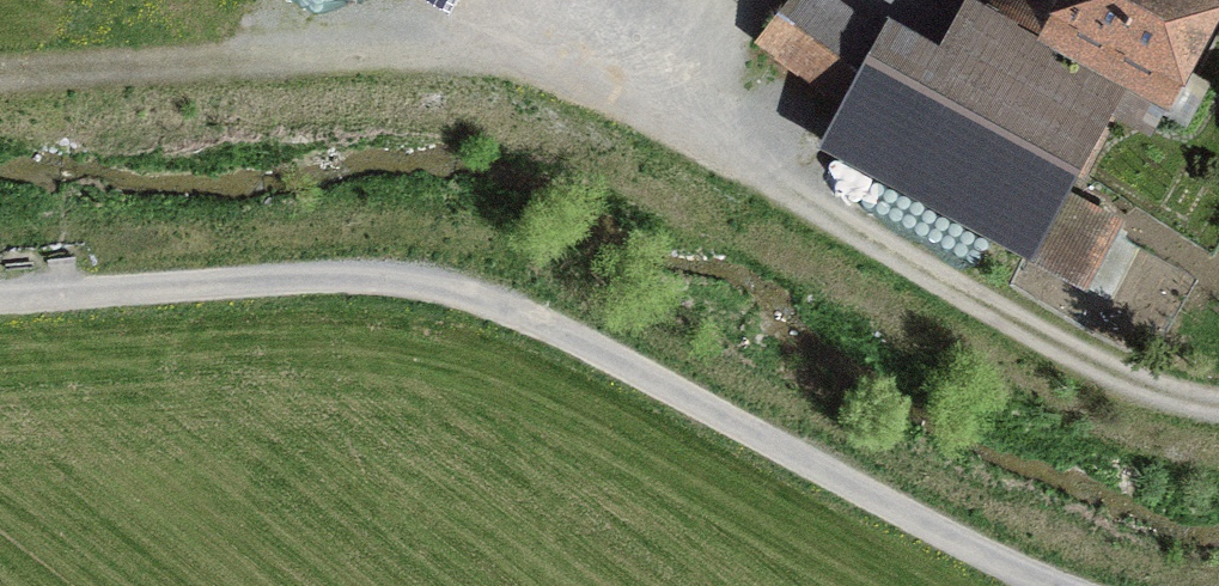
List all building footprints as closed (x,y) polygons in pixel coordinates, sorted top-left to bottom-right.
[(449,14),(457,0),(423,0),(449,14)] [(820,0),(809,0),(776,43),(844,97),(882,49),(820,0)] [(1015,259),(1067,176),(1113,104),(1144,123),(1218,4),(1218,0),(1020,0),(1005,25),(987,14),(947,76),(903,49),(840,149),(1015,259)] [(1134,218),(1067,176),(1015,259),(1082,301),(1134,218)]
